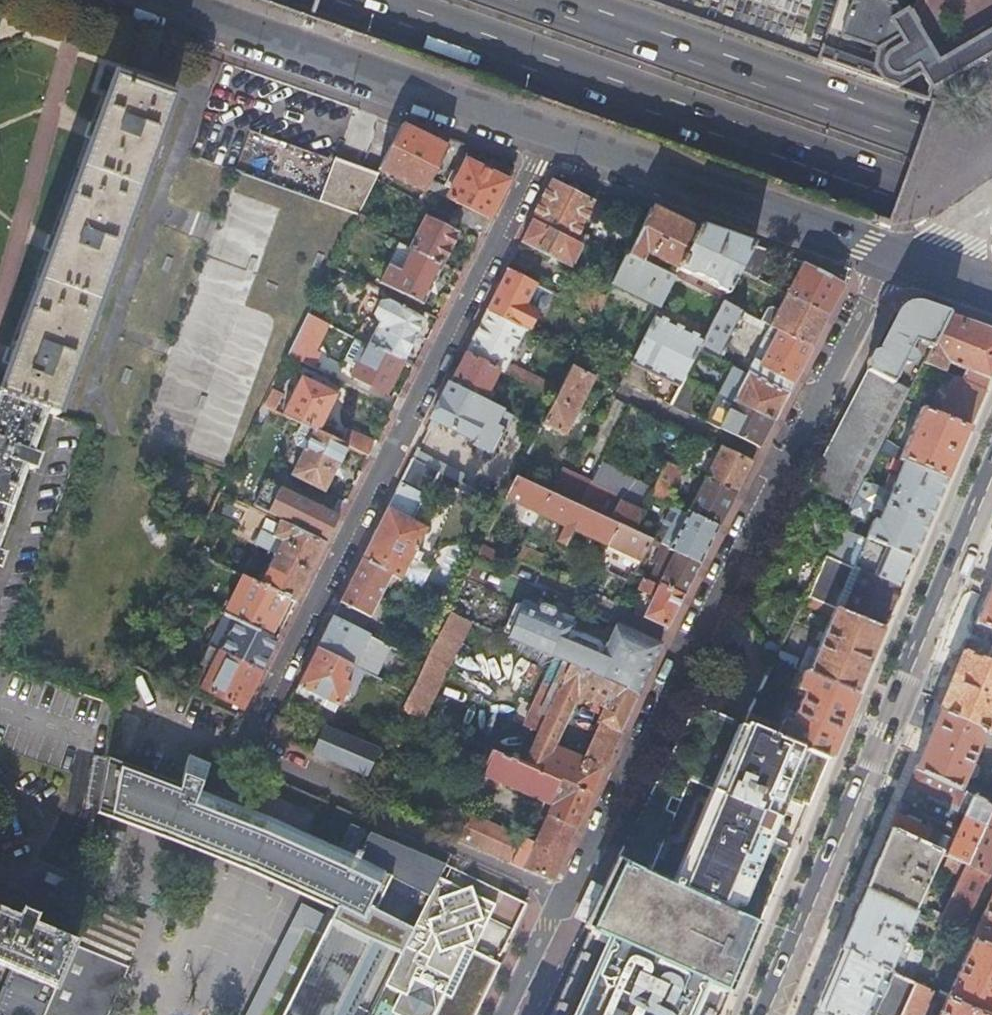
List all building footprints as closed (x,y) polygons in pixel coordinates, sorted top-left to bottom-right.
[(900,12),(895,3),(888,0),(853,0),(840,35),(876,49),(873,67),(881,80),(899,87),(921,73),(931,68),(900,12)] [(900,12),(931,68),(921,73),(931,88),(933,87),(976,61),(987,55),(991,52),(991,29),(991,30),(984,34),(977,38),(968,43),(938,61),(918,26),(916,23),(912,17),(908,9),(900,12)] [(3,393),(2,397),(45,412),(58,417),(172,99),(114,78),(107,97),(97,126),(95,132),(93,139),(57,239),(55,246),(53,252),(17,353),(14,362),(3,393)] [(413,133),(400,127),(377,175),(373,181),(379,184),(385,172),(425,192),(427,188),(426,188),(442,155),(445,149),(413,133)] [(373,181),(377,175),(369,172),(363,170),(340,162),(330,158),(248,129),(233,170),(355,217),(373,181)] [(458,144),(449,141),(445,149),(442,155),(451,159),(458,144)] [(487,220),(506,182),(486,172),(466,162),(461,171),(452,188),(447,198),(458,205),(487,220)] [(461,171),(452,167),(444,183),(452,188),(461,171)] [(571,192),(550,181),(530,221),(581,247),(587,234),(585,233),(584,235),(581,233),(578,238),(575,236),(591,203),(571,192)] [(451,220),(480,234),(483,227),(487,220),(458,205),(451,220)] [(649,207),(648,209),(624,256),(640,264),(645,254),(690,275),(696,274),(714,283),(717,289),(727,294),(739,271),(753,245),(754,243),(701,226),(700,226),(699,227),(697,232),(692,229),(662,214),(649,207)] [(423,217),(407,249),(442,266),(458,234),(423,217)] [(530,221),(520,242),(571,267),(581,247),(530,221)] [(442,266),(407,249),(399,244),(379,283),(422,305),(432,284),(442,266)] [(761,248),(753,245),(739,271),(756,281),(771,252),(761,248)] [(640,264),(624,256),(620,266),(615,276),(611,285),(659,307),(673,278),(640,264)] [(844,283),(802,262),(785,296),(770,326),(771,327),(812,347),(814,342),(841,289),(844,283)] [(611,274),(615,276),(620,266),(616,265),(611,274)] [(496,291),(486,311),(524,330),(526,331),(536,311),(526,305),(536,286),(506,270),(496,291)] [(550,293),(536,286),(526,305),(536,311),(537,310),(543,308),(550,293)] [(573,305),(596,316),(597,314),(604,300),(582,288),(573,305)] [(370,347),(402,363),(404,357),(405,358),(412,344),(418,333),(417,332),(423,319),(389,302),(379,303),(371,319),(377,327),(379,328),(370,347)] [(744,312),(724,302),(704,339),(698,351),(718,361),(744,312)] [(948,313),(919,303),(896,313),(881,343),(867,370),(891,383),(901,364),(905,365),(908,365),(911,364),(913,361),(914,358),(913,355),(912,353),(908,351),(908,349),(926,358),(947,316),(948,313)] [(476,331),(465,351),(499,369),(522,382),(526,372),(508,363),(524,330),(486,311),(476,331)] [(328,325),(307,315),(287,355),(312,368),(319,354),(315,352),(328,325)] [(704,339),(655,315),(630,365),(664,381),(679,388),(684,379),(698,351),(704,339)] [(947,316),(926,358),(923,364),(944,373),(948,364),(965,371),(961,381),(985,391),(991,378),(991,375),(991,332),(947,316)] [(799,372),(812,347),(771,327),(747,375),(787,396),(799,372)] [(344,361),(357,367),(368,346),(355,339),(344,361)] [(370,347),(368,346),(357,367),(352,377),(369,387),(386,395),(402,363),(370,347)] [(458,366),(449,383),(483,401),(499,369),(465,351),(458,366)] [(574,358),(570,368),(580,373),(585,364),(574,358)] [(554,399),(542,424),(564,436),(593,379),(580,373),(570,368),(554,399)] [(780,409),(787,396),(747,375),(732,368),(719,396),(774,421),(780,409)] [(904,402),(909,392),(891,383),(867,370),(867,371),(838,429),(810,486),(852,507),(864,483),(879,452),(884,443),(904,402)] [(300,377),(281,414),(301,424),(317,432),(336,395),(300,377)] [(980,403),(985,391),(961,381),(954,378),(940,411),(931,407),(928,412),(969,429),(980,403)] [(684,379),(679,388),(669,406),(688,415),(688,404),(698,386),(684,379)] [(441,400),(432,418),(474,440),(477,448),(488,454),(495,451),(505,431),(494,425),(501,410),(483,401),(449,383),(441,400)] [(281,393),(271,388),(263,405),(273,410),(281,393)] [(705,423),(760,449),(767,435),(774,421),(719,396),(718,395),(705,423)] [(0,401),(0,432),(9,435),(0,464),(0,533),(24,469),(35,473),(40,459),(29,454),(45,412),(2,397),(0,401)] [(961,448),(969,429),(928,412),(921,409),(903,453),(884,443),(879,452),(904,462),(948,480),(961,448)] [(296,445),(303,449),(313,430),(301,424),(294,439),(296,445)] [(340,444),(346,447),(368,458),(375,444),(346,429),(340,444)] [(303,449),(290,475),(323,492),(335,470),(346,447),(340,444),(317,432),(313,430),(303,449)] [(0,432),(0,464),(9,435),(0,432)] [(752,465),(719,449),(703,480),(704,480),(736,495),(743,482),(752,465)] [(412,458),(400,482),(425,494),(427,495),(439,473),(412,458)] [(931,519),(948,480),(904,462),(891,494),(864,483),(852,507),(851,508),(850,512),(862,517),(865,511),(871,514),(877,511),(884,513),(879,524),(874,522),(867,539),(915,559),(931,519)] [(664,504),(681,470),(666,463),(649,497),(664,504)] [(600,465),(590,487),(606,494),(616,472),(600,465)] [(558,472),(548,494),(561,500),(572,479),(558,472)] [(501,505),(498,512),(531,528),(533,525),(548,494),(514,479),(501,505)] [(572,479),(561,500),(578,508),(589,486),(572,479)] [(704,480),(703,480),(689,508),(684,506),(681,512),(719,529),(727,513),(736,495),(704,480)] [(425,494),(400,482),(388,506),(362,558),(401,578),(412,557),(427,526),(413,518),(425,494)] [(258,508),(326,542),(338,518),(270,485),(258,508)] [(589,486),(578,508),(582,510),(615,525),(631,533),(642,512),(618,502),(619,500),(606,494),(590,487),(589,486)] [(548,494),(533,525),(538,527),(543,517),(564,527),(557,540),(564,544),(571,531),(605,546),(615,525),(582,510),(578,508),(561,500),(548,494)] [(710,547),(719,529),(681,512),(670,507),(660,525),(667,529),(659,545),(660,546),(701,565),(710,547)] [(324,545),(279,522),(272,537),(264,533),(257,548),(273,556),(271,560),(258,585),(289,600),(295,603),(310,574),(324,545)] [(615,525),(605,546),(596,564),(626,579),(629,572),(633,574),(650,541),(631,533),(615,525)] [(826,559),(902,589),(906,579),(915,559),(867,539),(841,528),(826,559)] [(647,580),(650,582),(684,597),(692,582),(701,565),(660,546),(651,562),(655,565),(647,580)] [(481,547),(473,561),(494,570),(500,555),(481,547)] [(544,558),(522,548),(516,560),(517,561),(528,565),(539,570),(544,558)] [(412,557),(401,578),(422,588),(432,567),(412,557)] [(339,603),(369,618),(387,581),(397,586),(401,578),(362,558),(347,587),(339,603)] [(811,600),(884,631),(897,601),(902,589),(826,559),(806,598),(811,600)] [(258,585),(244,578),(224,617),(235,622),(270,639),(280,619),(289,600),(258,585)] [(684,597),(650,582),(644,593),(648,595),(653,597),(642,618),(668,629),(684,597)] [(974,625),(991,631),(991,583),(989,591),(974,625)] [(865,677),(884,631),(811,600),(808,608),(831,618),(824,636),(820,634),(817,641),(821,643),(817,652),(809,648),(803,663),(780,653),(775,661),(805,673),(857,695),(865,677)] [(555,659),(637,695),(641,687),(660,645),(615,625),(602,654),(564,637),(572,619),(540,604),(538,608),(522,601),(520,604),(507,633),(506,637),(555,659)] [(501,631),(507,633),(520,604),(515,602),(501,631)] [(362,632),(369,618),(339,603),(332,617),(362,632)] [(407,694),(399,711),(418,719),(467,620),(448,611),(423,662),(407,694)] [(224,617),(224,616),(209,649),(220,654),(235,622),(224,617)] [(325,632),(316,649),(362,672),(374,678),(390,646),(362,632),(332,617),(325,632)] [(235,622),(220,654),(260,674),(268,658),(276,641),(270,639),(235,622)] [(974,625),(969,638),(963,651),(991,663),(991,631),(974,625)] [(220,654),(209,649),(201,662),(213,668),(220,654)] [(316,649),(298,686),(316,695),(337,706),(349,683),(355,686),(362,672),(316,649)] [(963,651),(955,671),(939,710),(985,731),(991,734),(991,663),(963,651)] [(224,700),(242,709),(260,674),(220,654),(213,668),(202,689),(224,700)] [(622,728),(637,695),(555,659),(524,725),(539,732),(524,765),(559,780),(592,794),(622,728)] [(843,729),(857,695),(805,673),(797,691),(805,694),(801,703),(798,702),(796,706),(799,708),(796,714),(788,712),(777,738),(801,748),(829,760),(843,729)] [(820,780),(829,760),(801,748),(777,738),(766,734),(745,725),(732,720),(715,713),(695,705),(616,860),(639,871),(647,874),(662,844),(667,836),(676,817),(667,813),(673,801),(682,806),(693,786),(719,799),(674,887),(731,912),(737,914),(760,925),(793,847),(771,837),(765,835),(770,824),(780,799),(786,801),(808,810),(820,780)] [(939,710),(920,755),(914,770),(990,805),(991,800),(991,797),(963,783),(966,777),(973,779),(976,777),(980,770),(977,765),(972,763),(974,758),(978,760),(980,755),(976,752),(985,731),(939,710)] [(770,724),(749,715),(745,725),(766,734),(770,724)] [(366,776),(379,751),(324,728),(313,753),(342,766),(366,776)] [(98,806),(107,757),(93,755),(84,804),(98,806)] [(207,764),(186,755),(179,785),(164,839),(167,840),(208,856),(232,866),(265,880),(314,902),(329,909),(334,912),(365,926),(373,911),(383,890),(390,893),(397,885),(429,899),(439,879),(445,866),(367,833),(359,852),(353,850),(350,857),(330,848),(329,849),(204,796),(204,795),(196,791),(207,764)] [(524,765),(501,755),(490,780),(545,804),(549,797),(551,798),(559,780),(524,765)] [(179,785),(107,757),(98,806),(97,812),(164,839),(179,785)] [(914,770),(907,786),(941,802),(940,805),(957,813),(962,803),(968,807),(954,840),(950,848),(928,837),(931,830),(925,827),(927,822),(898,808),(889,830),(940,854),(949,858),(966,865),(967,866),(991,810),(991,806),(990,805),(914,770)] [(592,794),(559,780),(551,798),(549,797),(545,804),(552,806),(547,816),(576,829),(587,804),(592,794)] [(771,837),(786,801),(780,799),(770,824),(765,835),(771,837)] [(442,805),(431,831),(438,834),(511,865),(523,839),(521,840),(442,805)] [(991,866),(991,865),(991,810),(967,866),(991,877),(991,867),(991,866)] [(576,829),(547,816),(535,844),(523,839),(511,865),(551,883),(569,843),(576,829)] [(940,854),(889,830),(881,850),(864,890),(914,913),(928,880),(933,882),(936,876),(932,874),(940,854)] [(954,840),(931,830),(928,837),(950,848),(954,840)] [(961,876),(966,865),(949,858),(944,868),(961,876)] [(616,860),(607,878),(595,903),(584,928),(590,931),(552,1014),(714,1014),(724,991),(731,994),(760,925),(737,914),(731,912),(674,887),(670,885),(647,874),(639,871),(616,860)] [(939,925),(973,940),(991,949),(991,896),(984,913),(979,912),(977,916),(981,919),(977,929),(965,923),(983,883),(991,887),(991,877),(967,866),(966,865),(961,876),(943,917),(939,925)] [(439,879),(429,899),(413,931),(401,956),(391,975),(476,1014),(498,965),(472,952),(495,906),(473,896),(471,888),(463,891),(439,879)] [(914,913),(864,890),(848,928),(838,950),(911,984),(925,953),(902,942),(915,914),(914,913)] [(329,909),(325,917),(302,905),(247,1014),(258,1014),(304,924),(323,934),(334,912),(329,909)] [(131,970),(148,929),(95,906),(77,947),(131,970)] [(939,925),(943,917),(930,910),(926,919),(939,925)] [(12,969),(0,997),(0,1014),(45,1014),(75,945),(31,927),(35,916),(22,911),(18,921),(0,914),(0,964),(12,969)] [(387,949),(401,956),(413,931),(373,911),(365,926),(334,912),(323,934),(304,924),(258,1014),(354,1014),(387,949)] [(973,940),(947,999),(981,1014),(991,1014),(991,949),(973,940)] [(75,945),(45,1014),(111,1014),(131,970),(77,947),(75,945)] [(838,950),(831,967),(813,1010),(824,1014),(902,1014),(915,985),(911,984),(838,950)] [(476,1014),(391,975),(385,988),(404,997),(397,1012),(402,1014),(476,1014)] [(933,993),(915,985),(902,1014),(923,1014),(933,993)] [(947,999),(939,1014),(981,1014),(947,999)]
